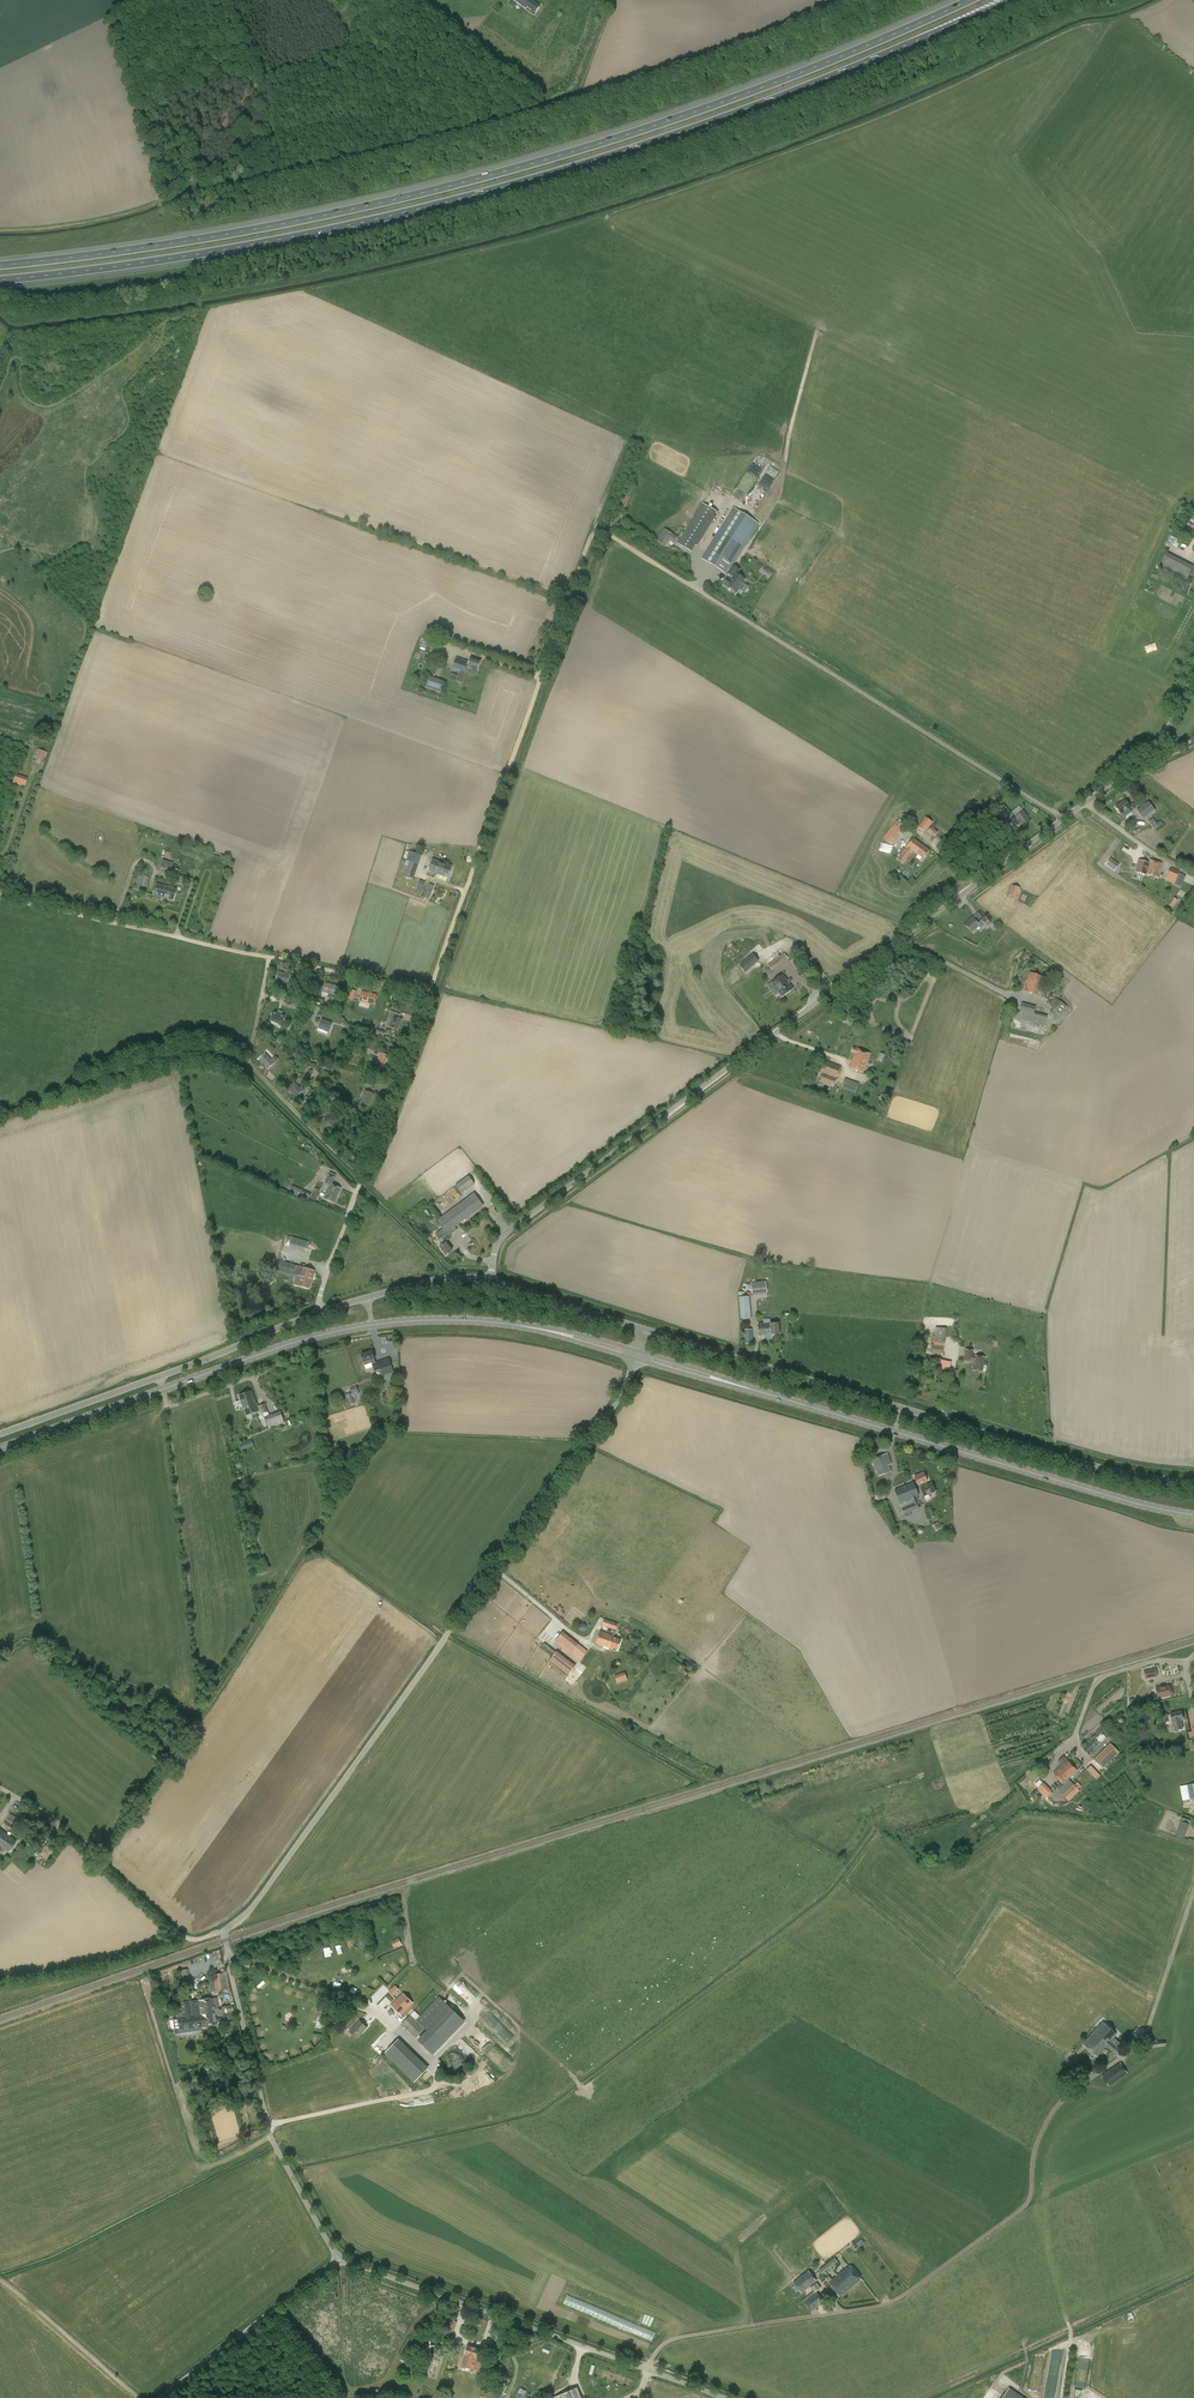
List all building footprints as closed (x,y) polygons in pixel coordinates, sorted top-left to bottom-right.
[(533,6),(528,3),(529,2),(527,0),(513,0),(512,2),(523,10),(524,9),(529,12),(533,6)] [(752,488),(765,464),(755,458),(740,486),(742,487),(738,495),(744,498),(751,487),(752,488)] [(771,486),(780,470),(771,465),(761,481),(771,486)] [(677,543),(691,552),(717,512),(702,503),(677,543)] [(739,570),(733,566),(759,524),(733,508),(701,559),(727,575),(727,574),(732,576),(729,580),(727,579),(724,584),(736,592),(745,579),(737,574),(739,570)] [(665,546),(669,540),(670,539),(675,542),(678,538),(665,530),(659,539),(658,541),(665,546)] [(1174,537),(1170,545),(1178,549),(1181,541),(1174,537)] [(1159,568),(1186,582),(1193,567),(1166,553),(1159,568)] [(428,658),(436,661),(443,643),(434,640),(428,658)] [(471,657),(469,662),(456,657),(452,671),(459,673),(456,681),(463,684),(468,668),(477,671),(481,661),(471,657)] [(444,681),(429,676),(425,688),(440,693),(444,681)] [(13,783),(18,785),(21,776),(16,775),(13,783)] [(1132,803),(1128,805),(1124,801),(1115,808),(1121,815),(1129,809),(1131,812),(1136,808),(1132,803)] [(1155,811),(1148,802),(1137,810),(1144,820),(1155,811)] [(1011,814),(1004,804),(998,808),(1005,818),(1011,814)] [(1023,827),(1030,821),(1023,811),(1016,816),(1014,814),(1011,817),(1015,823),(1018,820),(1023,827)] [(1159,826),(1153,818),(1149,822),(1155,829),(1159,826)] [(931,825),(924,820),(919,826),(926,831),(931,825)] [(900,829),(903,826),(899,823),(896,826),(894,824),(884,838),(890,843),(901,829),(900,829)] [(938,832),(931,826),(927,832),(934,837),(938,832)] [(906,846),(907,847),(898,860),(903,864),(913,851),(923,859),(929,851),(913,838),(906,846)] [(880,850),(891,852),(892,845),(881,843),(880,850)] [(414,879),(421,854),(409,850),(403,871),(405,872),(404,876),(414,879)] [(1111,858),(1106,865),(1110,868),(1115,861),(1111,858)] [(428,871),(448,878),(452,866),(432,859),(428,871)] [(1149,860),(1147,868),(1146,873),(1158,877),(1162,863),(1149,860)] [(176,881),(180,870),(177,869),(178,866),(172,865),(173,863),(169,862),(169,864),(168,863),(168,862),(167,862),(167,863),(162,862),(160,871),(170,874),(171,869),(173,870),(170,879),(176,881)] [(1146,873),(1147,868),(1138,865),(1136,872),(1145,875),(1146,873)] [(1182,874),(1179,872),(1179,871),(1170,868),(1167,876),(1175,879),(1174,883),(1176,885),(1179,879),(1180,880),(1182,874)] [(134,890),(143,892),(146,877),(138,875),(134,890)] [(416,890),(424,893),(426,888),(425,888),(427,883),(419,880),(416,890)] [(429,883),(424,897),(429,899),(435,885),(429,883)] [(153,896),(173,901),(176,889),(156,884),(153,896)] [(1021,889),(1011,885),(1007,895),(1018,899),(1021,892),(1020,891),(1021,889)] [(1174,908),(1178,900),(1173,897),(1169,905),(1174,908)] [(984,915),(976,921),(973,918),(969,921),(970,922),(966,926),(971,932),(978,926),(981,928),(989,921),(984,915)] [(772,970),(788,959),(783,951),(766,963),(772,970)] [(739,965),(746,973),(759,961),(753,954),(739,965)] [(801,966),(796,957),(790,961),(796,970),(801,966)] [(278,971),(278,973),(276,981),(281,982),(280,985),(287,987),(288,984),(289,979),(296,980),(297,976),(278,971)] [(1024,991),(1037,995),(1043,977),(1030,973),(1024,991)] [(783,975),(773,982),(783,996),(793,989),(783,975)] [(324,984),(323,992),(322,992),(321,996),(334,999),(336,987),(324,984)] [(376,996),(366,994),(362,993),(361,998),(364,999),(364,1002),(374,1004),(376,996)] [(309,994),(306,1002),(312,1004),(315,997),(309,994)] [(1050,1013),(1058,1019),(1067,1007),(1055,997),(1048,1005),(1053,1009),(1050,1013)] [(287,998),(284,1006),(290,1008),(293,1001),(287,998)] [(1021,1003),(1019,1011),(1016,1010),(1014,1018),(1045,1026),(1047,1016),(1034,1012),(1036,1007),(1021,1003)] [(291,1030),(293,1031),(294,1032),(297,1026),(293,1024),(296,1018),(295,1018),(297,1013),(287,1008),(285,1013),(291,1016),(288,1023),(293,1025),(292,1027),(292,1028),(291,1030)] [(270,1019),(282,1024),(285,1016),(274,1011),(270,1019)] [(389,1027),(397,1030),(401,1019),(393,1016),(389,1027)] [(847,1017),(845,1023),(857,1029),(860,1023),(847,1017)] [(322,1020),(319,1027),(325,1029),(325,1030),(329,1032),(332,1024),(322,1020)] [(366,1048),(374,1051),(377,1043),(370,1040),(366,1048)] [(849,1068),(863,1073),(870,1054),(853,1048),(851,1052),(855,1053),(854,1056),(853,1056),(849,1068)] [(376,1064),(383,1066),(387,1055),(381,1053),(376,1064)] [(274,1057),(271,1060),(265,1054),(260,1059),(269,1069),(275,1063),(277,1060),(274,1057)] [(841,1067),(832,1063),(827,1061),(820,1082),(833,1088),(841,1067)] [(333,1069),(327,1064),(323,1069),(329,1075),(333,1069)] [(841,1088),(855,1093),(859,1083),(845,1078),(841,1088)] [(302,1086),(300,1088),(294,1082),(289,1088),(297,1096),(303,1091),(303,1090),(304,1089),(302,1086)] [(368,1104),(372,1093),(365,1091),(361,1102),(368,1104)] [(322,1115),(325,1118),(322,1121),(325,1124),(324,1125),(329,1131),(336,1125),(335,1124),(339,1120),(336,1118),(333,1122),(327,1116),(335,1109),(330,1104),(326,1108),(327,1110),(322,1115)] [(324,1183),(330,1186),(324,1199),(334,1203),(338,1194),(340,1189),(332,1186),(335,1178),(335,1177),(336,1175),(329,1172),(324,1183)] [(461,1194),(475,1184),(469,1176),(456,1186),(461,1194)] [(311,1193),(304,1190),(301,1197),(308,1200),(311,1193)] [(313,1192),(310,1199),(316,1201),(319,1194),(313,1192)] [(437,1221),(443,1229),(435,1234),(443,1245),(439,1247),(446,1255),(452,1250),(446,1243),(446,1242),(451,1239),(450,1238),(451,1237),(450,1235),(457,1230),(455,1227),(483,1206),(474,1193),(437,1221)] [(289,1247),(306,1251),(308,1241),(292,1236),(289,1247)] [(315,1271),(303,1268),(304,1267),(297,1266),(297,1265),(280,1261),(278,1270),(301,1276),(298,1286),(310,1289),(311,1284),(315,1271)] [(752,1293),(767,1292),(767,1281),(752,1281),(752,1293)] [(751,1319),(750,1313),(749,1297),(739,1298),(742,1320),(751,1319)] [(759,1336),(771,1335),(771,1334),(779,1334),(778,1323),(770,1324),(770,1323),(758,1324),(759,1336)] [(942,1358),(942,1356),(944,1343),(945,1344),(947,1329),(936,1327),(933,1345),(931,1344),(930,1355),(938,1356),(938,1358),(942,1358)] [(745,1344),(753,1344),(752,1329),(744,1330),(745,1344)] [(973,1370),(982,1372),(984,1357),(972,1356),(973,1351),(966,1350),(964,1361),(973,1362),(973,1364),(973,1365),(973,1370)] [(376,1363),(375,1359),(372,1351),(361,1355),(364,1363),(366,1369),(373,1367),(374,1372),(380,1370),(382,1376),(394,1372),(389,1358),(376,1363)] [(951,1363),(940,1360),(939,1368),(949,1370),(951,1363)] [(352,1395),(360,1393),(358,1388),(351,1390),(351,1392),(345,1394),(346,1398),(348,1398),(350,1404),(355,1403),(352,1395)] [(257,1402),(256,1403),(251,1391),(239,1396),(246,1416),(247,1416),(247,1417),(249,1418),(252,1418),(252,1416),(252,1414),(259,1411),(262,1410),(264,1416),(268,1415),(264,1404),(258,1406),(257,1402)] [(268,1416),(268,1415),(264,1416),(269,1429),(285,1424),(281,1411),(268,1416)] [(242,1450),(254,1446),(252,1440),(240,1444),(242,1450)] [(885,1454),(872,1459),(878,1477),(879,1479),(883,1477),(882,1475),(891,1472),(889,1465),(885,1454)] [(916,1482),(914,1483),(915,1486),(917,1484),(918,1485),(919,1484),(926,1482),(927,1481),(923,1473),(914,1476),(916,1482)] [(915,1486),(914,1483),(913,1483),(913,1482),(906,1485),(894,1490),(896,1495),(904,1514),(920,1508),(919,1505),(921,1504),(917,1496),(919,1496),(919,1495),(915,1486)] [(926,1482),(919,1484),(921,1487),(920,1487),(924,1496),(926,1501),(929,1499),(930,1498),(931,1497),(930,1496),(929,1494),(935,1492),(931,1483),(927,1485),(926,1482)] [(932,1526),(936,1531),(941,1527),(938,1522),(932,1526)] [(614,1629),(612,1636),(600,1632),(596,1643),(613,1649),(613,1650),(615,1651),(616,1650),(617,1650),(621,1640),(614,1638),(614,1637),(618,1624),(604,1619),(602,1625),(614,1629)] [(578,1644),(563,1632),(554,1643),(579,1662),(588,1651),(578,1644)] [(550,1660),(569,1675),(576,1666),(557,1651),(550,1660)] [(1145,1679),(1157,1676),(1156,1669),(1143,1671),(1145,1679)] [(614,1681),(626,1676),(624,1671),(615,1675),(614,1672),(611,1673),(614,1681)] [(1171,1695),(1169,1686),(1164,1687),(1164,1686),(1159,1687),(1160,1688),(1155,1689),(1157,1698),(1171,1695)] [(1175,1731),(1183,1729),(1181,1719),(1183,1718),(1182,1711),(1171,1714),(1175,1731)] [(1096,1738),(1086,1750),(1089,1753),(1100,1741),(1096,1738)] [(1103,1769),(1120,1752),(1111,1743),(1094,1759),(1103,1769)] [(1058,1761),(1061,1765),(1053,1773),(1063,1784),(1057,1790),(1069,1802),(1079,1791),(1068,1779),(1077,1770),(1063,1756),(1058,1761)] [(1051,1791),(1043,1783),(1037,1789),(1045,1797),(1046,1796),(1048,1798),(1053,1793),(1051,1791)] [(1180,1786),(1183,1801),(1193,1799),(1193,1784),(1180,1786)] [(9,1813),(6,1820),(12,1823),(15,1816),(9,1813)] [(18,1813),(13,1822),(17,1824),(22,1815),(18,1813)] [(1185,1838),(1189,1824),(1180,1821),(1175,1835),(1185,1838)] [(3,1848),(9,1852),(16,1842),(0,1830),(0,1853),(3,1848)] [(399,1938),(392,1942),(395,1947),(397,1946),(397,1947),(402,1945),(399,1938)] [(212,1974),(212,1977),(208,1978),(210,1992),(214,1991),(214,1992),(229,1990),(227,1973),(212,1974)] [(341,1989),(343,1981),(334,1978),(331,1986),(341,1989)] [(403,1993),(391,2005),(401,2015),(413,2003),(403,1993)] [(213,1998),(198,2000),(180,2002),(181,2013),(176,2013),(179,2029),(202,2026),(202,2027),(216,2025),(215,2015),(233,2011),(232,2004),(214,2008),(213,1998)] [(416,2038),(425,2028),(416,2020),(410,2015),(401,2024),(416,2038)] [(359,2021),(349,2032),(356,2039),(367,2028),(359,2021)] [(1103,2022),(1092,2034),(1083,2044),(1096,2057),(1106,2047),(1117,2057),(1122,2051),(1110,2040),(1116,2034),(1103,2022)] [(396,2042),(384,2053),(415,2083),(426,2071),(396,2042)] [(444,2060),(444,2063),(444,2066),(445,2069),(447,2071),(450,2073),(453,2074),(456,2074),(459,2072),(462,2070),(464,2068),(464,2065),(464,2062),(464,2059),(462,2056),(459,2054),(456,2053),(453,2053),(450,2053),(448,2055),(445,2057),(444,2060)] [(1109,2087),(1127,2073),(1120,2062),(1101,2075),(1109,2087)] [(862,2238),(853,2244),(856,2249),(865,2242),(862,2238)] [(850,2266),(844,2270),(835,2259),(819,2270),(829,2282),(840,2296),(861,2280),(850,2266)] [(801,2294),(817,2281),(808,2270),(793,2282),(801,2294)] [(814,2291),(802,2300),(811,2312),(827,2300),(825,2297),(822,2299),(818,2294),(824,2290),(817,2282),(810,2288),(814,2291)] [(457,2322),(451,2320),(444,2338),(451,2340),(457,2322)] [(498,2342),(495,2350),(494,2354),(499,2355),(500,2352),(502,2344),(498,2342)] [(479,2371),(482,2364),(476,2362),(480,2349),(467,2345),(461,2366),(479,2371)] [(1033,2370),(1042,2373),(1044,2364),(1035,2362),(1033,2370)] [(527,2390),(520,2387),(515,2397),(523,2397),(527,2390)] [(576,2388),(553,2397),(580,2397),(576,2388)]
